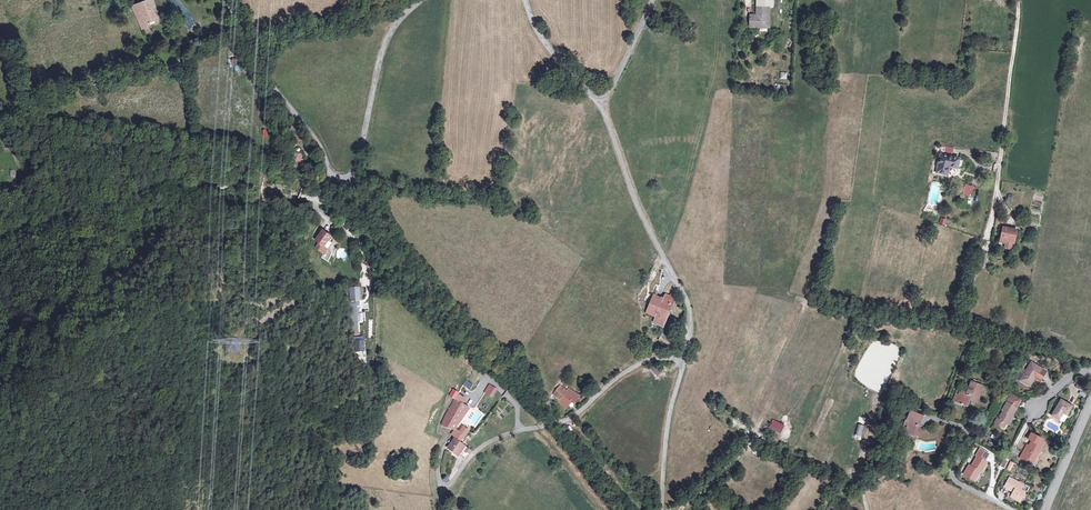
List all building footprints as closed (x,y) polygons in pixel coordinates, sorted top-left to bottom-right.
[(133,6),(142,29),(153,25),(151,22),(155,21),(151,9),(154,8),(151,0),(146,0),(133,6)] [(757,15),(750,15),(750,27),(769,27),(770,6),(770,2),(774,2),(774,0),(757,0),(757,15)] [(296,150),(294,157),(301,159),(303,152),(296,150)] [(938,167),(937,173),(948,175),(951,167),(958,168),(960,159),(941,154),(940,159),(939,159),(937,167),(938,167)] [(1006,244),(1006,242),(1014,243),(1017,231),(1004,228),(1000,243),(1006,244)] [(323,248),(328,242),(332,237),(322,230),(314,240),(316,241),(323,248)] [(327,250),(323,248),(316,241),(311,247),(322,256),(327,250)] [(664,300),(657,318),(655,323),(664,327),(669,317),(667,316),(671,308),(673,308),(679,296),(673,293),(671,297),(666,294),(664,300)] [(657,318),(664,300),(656,296),(648,314),(657,318)] [(666,345),(672,338),(666,332),(661,340),(666,345)] [(1025,375),(1021,381),(1030,386),(1036,376),(1041,379),(1046,371),(1032,362),(1025,375)] [(655,363),(650,367),(655,375),(660,372),(655,363)] [(466,381),(458,394),(463,397),(471,384),(466,381)] [(960,397),(956,395),(954,400),(958,401),(958,402),(966,405),(968,399),(972,400),(974,397),(978,399),(983,386),(972,382),(967,394),(962,391),(960,397)] [(483,409),(497,391),(489,386),(477,405),(483,409)] [(561,399),(567,391),(560,387),(555,394),(561,399)] [(569,388),(567,391),(561,399),(558,403),(567,409),(572,402),(575,403),(580,396),(569,388)] [(451,398),(454,399),(458,394),(453,391),(449,396),(451,398)] [(458,394),(454,399),(459,403),(463,397),(458,394)] [(1005,421),(1008,423),(1017,407),(1019,409),(1023,401),(1012,396),(1008,403),(1007,402),(1003,410),(1004,411),(1000,418),(998,417),(995,423),(1002,426),(1005,421)] [(459,403),(454,399),(445,415),(441,426),(455,430),(470,409),(459,403)] [(1073,406),(1062,400),(1053,416),(1060,420),(1065,411),(1069,414),(1073,406)] [(908,422),(906,421),(901,431),(909,434),(910,433),(915,435),(919,427),(918,427),(922,416),(912,411),(908,422)] [(784,425),(772,420),(770,426),(781,431),(784,425)] [(457,439),(454,443),(458,445),(460,442),(469,432),(464,428),(455,437),(457,439)] [(1031,458),(1036,460),(1038,455),(1037,454),(1040,450),(1038,449),(1044,439),(1029,431),(1026,437),(1032,441),(1030,445),(1031,446),(1026,455),(1023,454),(1021,458),(1029,462),(1031,458)] [(990,438),(997,441),(999,436),(992,433),(990,438)] [(458,445),(454,443),(448,451),(457,457),(465,446),(460,442),(458,445)] [(979,471),(981,472),(987,462),(986,461),(988,456),(979,451),(976,456),(978,456),(972,467),(970,466),(964,475),(974,480),(979,471)] [(1024,485),(1011,478),(1006,487),(1009,489),(1009,490),(1014,492),(1012,497),(1021,502),(1026,492),(1022,490),(1024,485)]
